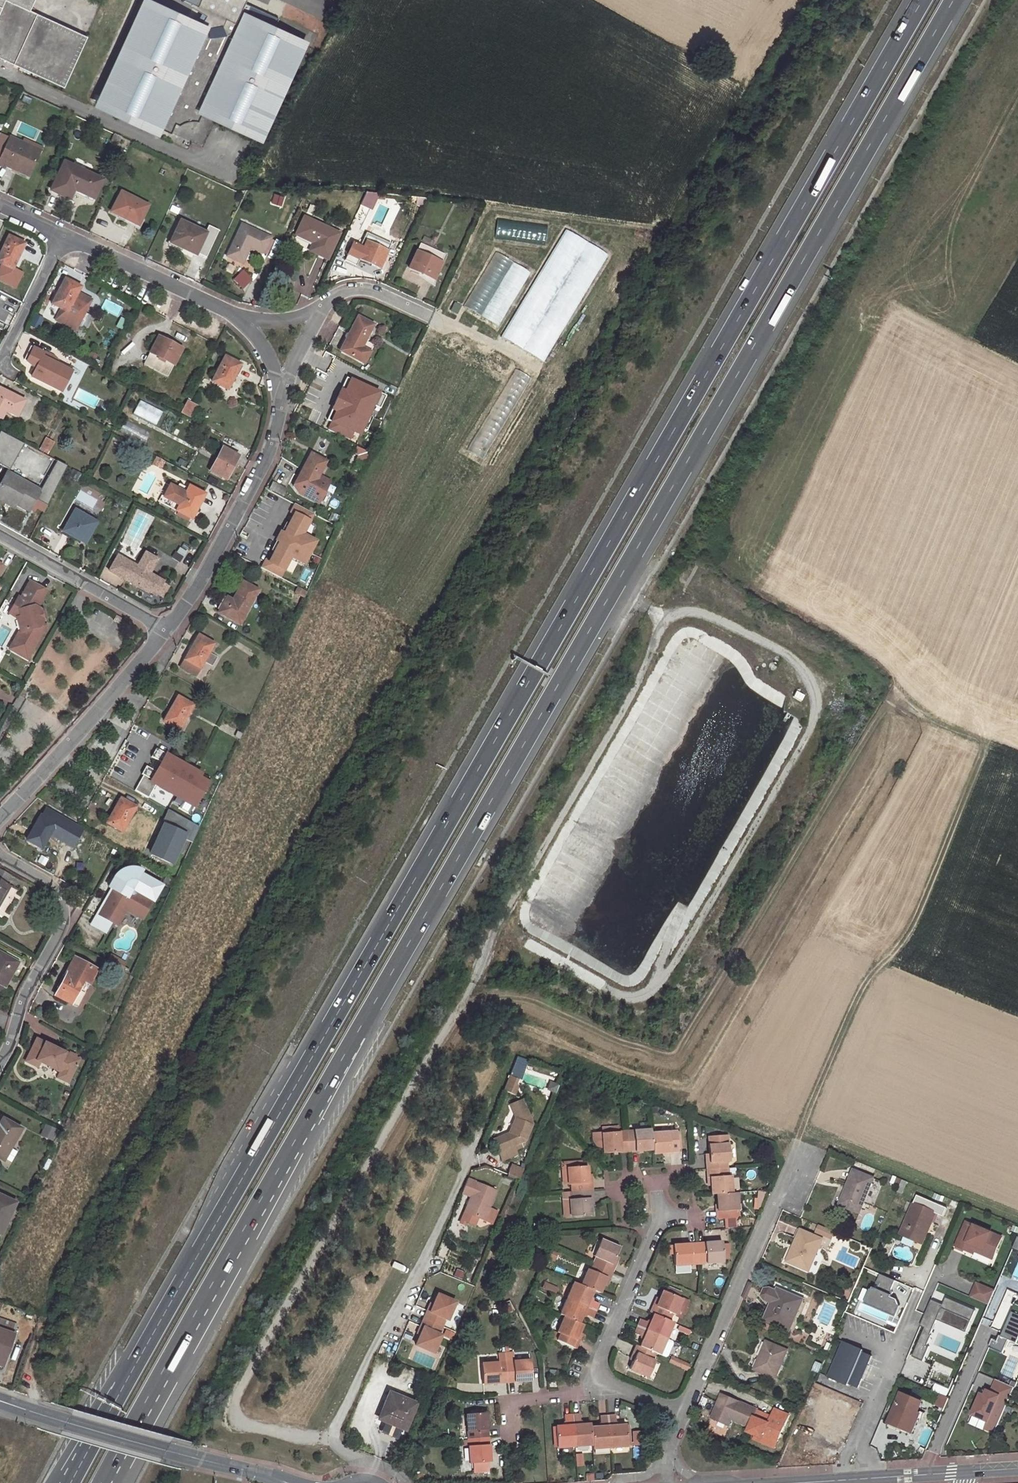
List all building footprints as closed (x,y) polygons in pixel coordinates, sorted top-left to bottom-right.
[(63,87),(86,36),(28,9),(33,0),(0,0),(0,58),(63,87)] [(175,124),(179,126),(182,125),(186,125),(191,125),(195,126),(200,114),(255,140),(298,49),(242,23),(238,33),(235,32),(227,36),(223,37),(218,38),(212,38),(207,38),(209,28),(203,25),(201,29),(145,2),(98,103),(154,129),(156,127),(170,134),(175,124)] [(110,142),(117,145),(121,138),(113,135),(110,142)] [(9,139),(0,160),(0,164),(14,171),(16,166),(30,173),(39,152),(9,139)] [(51,191),(69,200),(74,189),(93,198),(101,181),(64,163),(51,191)] [(14,171),(28,177),(30,173),(16,166),(14,171)] [(365,190),(359,204),(370,209),(376,195),(365,190)] [(112,212),(137,225),(147,207),(121,194),(112,212)] [(170,212),(177,215),(179,210),(172,207),(170,212)] [(310,251),(327,259),(338,235),(305,219),(297,236),(314,244),(310,251)] [(205,234),(180,222),(171,241),(179,245),(178,247),(195,255),(205,234)] [(270,238),(242,225),(227,256),(242,263),(248,251),(246,250),(248,246),(263,253),(270,238)] [(24,244),(8,237),(0,253),(0,264),(2,265),(12,270),(24,244)] [(370,245),(383,251),(386,246),(372,239),(370,245)] [(169,245),(177,249),(178,247),(179,245),(171,241),(169,245)] [(358,259),(380,269),(387,253),(383,251),(370,245),(366,243),(358,259)] [(409,269),(433,280),(445,256),(421,244),(409,269)] [(2,265),(0,269),(0,281),(15,288),(21,274),(12,270),(2,265)] [(241,288),(249,279),(240,271),(232,280),(241,288)] [(85,304),(84,303),(83,303),(86,298),(77,293),(80,287),(65,279),(51,304),(61,309),(55,320),(75,330),(86,309),(86,307),(86,306),(85,304)] [(373,346),(365,341),(373,325),(358,318),(344,343),(347,344),(342,353),(363,364),(373,346)] [(167,376),(181,349),(171,344),(173,341),(168,339),(167,342),(158,337),(144,364),(167,376)] [(342,342),(338,350),(342,353),(347,344),(344,343),(342,342)] [(31,377),(61,393),(71,371),(57,364),(59,362),(53,357),(44,352),(43,354),(30,347),(23,360),(32,368),(35,370),(31,377)] [(224,357),(211,382),(227,390),(239,365),(224,357)] [(335,384),(331,392),(330,392),(328,391),(326,395),(328,396),(325,404),(342,413),(350,397),(354,399),(357,395),(352,393),(358,381),(338,370),(331,382),(335,384)] [(0,420),(5,411),(16,417),(24,401),(0,389),(0,420)] [(179,414),(190,419),(197,406),(186,401),(179,414)] [(362,426),(347,419),(344,425),(359,432),(362,426)] [(8,469),(20,442),(0,434),(0,466),(8,469)] [(48,451),(53,443),(46,439),(41,448),(48,451)] [(225,480),(237,457),(221,448),(209,472),(225,480)] [(362,452),(359,458),(364,461),(367,455),(362,452)] [(326,462),(311,454),(293,487),(297,493),(318,504),(329,482),(318,476),(326,462)] [(57,486),(67,466),(59,462),(49,482),(57,486)] [(68,475),(77,480),(80,476),(70,471),(68,475)] [(14,509),(15,506),(28,513),(41,491),(7,472),(0,484),(0,501),(14,509)] [(160,503),(176,511),(191,519),(204,495),(189,487),(188,489),(185,493),(177,489),(169,485),(160,503)] [(188,489),(180,485),(177,489),(185,493),(188,489)] [(315,514),(296,504),(293,510),(297,511),(286,532),(282,530),(276,540),(281,543),(271,561),(267,558),(262,567),(282,578),(286,571),(287,572),(294,560),(307,566),(320,541),(308,534),(315,521),(313,519),(315,514)] [(63,531),(84,544),(96,523),(74,511),(63,531)] [(109,572),(149,595),(150,594),(154,596),(156,593),(161,584),(162,582),(149,574),(156,560),(144,553),(137,567),(117,556),(109,572)] [(43,620),(40,608),(37,607),(46,590),(30,581),(21,598),(19,597),(14,606),(19,609),(21,616),(18,617),(21,629),(22,634),(16,644),(18,649),(26,653),(31,652),(46,626),(41,623),(43,620)] [(218,613),(239,624),(257,590),(242,582),(232,600),(227,597),(218,613)] [(162,597),(167,588),(161,584),(156,593),(162,597)] [(294,593),(301,596),(304,590),(298,587),(294,593)] [(10,613),(18,617),(21,616),(19,609),(14,606),(10,613)] [(112,620),(123,625),(125,621),(115,615),(112,620)] [(11,648),(28,658),(31,652),(26,653),(18,649),(16,644),(22,634),(21,629),(11,648)] [(199,636),(180,668),(195,677),(203,662),(212,667),(217,658),(209,653),(214,644),(199,636)] [(772,675),(784,681),(791,668),(780,662),(772,675)] [(178,731),(192,707),(178,698),(163,722),(178,731)] [(156,745),(142,737),(139,743),(152,751),(156,745)] [(193,808),(204,782),(197,778),(200,771),(158,753),(147,778),(140,775),(133,791),(146,797),(149,789),(193,808)] [(205,790),(213,795),(214,795),(217,788),(213,786),(212,787),(208,785),(205,790)] [(121,800),(135,807),(138,802),(125,794),(121,800)] [(121,832),(135,808),(135,807),(121,800),(121,799),(107,824),(121,832)] [(165,810),(143,855),(168,867),(182,838),(190,842),(197,825),(165,810)] [(44,819),(54,824),(58,816),(49,811),(44,819)] [(42,849),(56,825),(54,824),(44,819),(40,817),(26,841),(42,849)] [(11,886),(6,884),(10,876),(0,871),(0,905),(11,886)] [(101,903),(90,924),(106,933),(108,930),(113,920),(117,912),(101,903)] [(113,920),(108,930),(115,933),(120,923),(113,920)] [(5,987),(18,962),(0,953),(0,984),(5,987)] [(74,959),(55,996),(76,1008),(96,970),(74,959)] [(36,1040),(25,1063),(34,1067),(39,1065),(40,1064),(49,1068),(50,1067),(55,1069),(54,1071),(60,1073),(61,1077),(67,1080),(70,1078),(75,1068),(76,1069),(77,1066),(77,1065),(79,1061),(74,1059),(75,1057),(70,1054),(69,1056),(36,1040)] [(68,1084),(70,1078),(67,1080),(61,1077),(60,1073),(57,1079),(68,1084)] [(512,1077),(509,1076),(503,1091),(514,1095),(516,1089),(513,1084),(516,1079),(512,1077)] [(516,1119),(511,1134),(494,1141),(503,1161),(518,1155),(515,1151),(523,1147),(532,1124),(522,1100),(510,1105),(516,1119)] [(3,1161),(20,1129),(3,1120),(0,1124),(0,1159),(3,1161)] [(651,1133),(650,1129),(625,1131),(627,1151),(638,1150),(652,1149),(651,1133)] [(627,1151),(625,1131),(618,1132),(601,1133),(592,1134),(592,1141),(596,1146),(602,1146),(602,1153),(616,1152),(627,1151)] [(652,1149),(652,1153),(664,1152),(677,1151),(676,1148),(676,1133),(676,1132),(651,1133),(652,1149)] [(705,1162),(706,1169),(727,1168),(726,1161),(729,1161),(727,1135),(706,1136),(708,1154),(708,1161),(705,1162)] [(571,1184),(571,1192),(591,1190),(591,1182),(587,1182),(587,1174),(586,1166),(582,1166),(581,1159),(571,1160),(571,1167),(566,1168),(567,1184),(571,1184)] [(511,1166),(507,1174),(519,1179),(523,1171),(511,1166)] [(710,1186),(711,1194),(715,1194),(731,1193),(730,1175),(727,1176),(727,1168),(706,1169),(706,1178),(709,1177),(710,1186)] [(846,1188),(839,1205),(858,1213),(863,1202),(873,1206),(883,1182),(854,1170),(846,1188)] [(902,1179),(893,1176),(891,1181),(899,1185),(902,1179)] [(467,1179),(461,1193),(470,1197),(464,1212),(461,1219),(465,1221),(473,1225),(476,1217),(483,1220),(495,1191),(467,1179)] [(592,1198),(591,1190),(571,1192),(562,1192),(563,1200),(569,1199),(570,1217),(590,1215),(589,1207),(589,1198),(592,1198)] [(731,1193),(715,1194),(716,1207),(718,1218),(738,1217),(736,1193),(731,1193)] [(10,1215),(16,1203),(0,1196),(0,1230),(10,1215)] [(927,1230),(935,1212),(915,1203),(901,1235),(918,1242),(924,1229),(927,1230)] [(966,1222),(955,1246),(972,1253),(973,1251),(975,1246),(984,1250),(985,1248),(995,1253),(1001,1237),(966,1222)] [(827,1229),(819,1225),(816,1232),(824,1235),(827,1229)] [(834,1232),(827,1229),(824,1235),(831,1239),(834,1232)] [(922,1244),(927,1230),(924,1229),(918,1242),(922,1244)] [(797,1238),(794,1245),(797,1247),(790,1262),(809,1270),(822,1239),(800,1230),(797,1238)] [(592,1263),(612,1271),(615,1264),(612,1263),(615,1256),(619,1247),(600,1238),(593,1256),(595,1257),(592,1263)] [(697,1243),(697,1263),(723,1260),(721,1241),(707,1242),(697,1243)] [(673,1265),(697,1263),(697,1243),(686,1244),(672,1245),(673,1254),(673,1265)] [(794,1245),(787,1261),(790,1262),(797,1247),(794,1245)] [(984,1250),(975,1246),(973,1251),(982,1254),(992,1259),(995,1253),(985,1248),(984,1250)] [(556,1255),(550,1252),(547,1259),(553,1261),(556,1255)] [(587,1268),(580,1285),(593,1290),(599,1293),(602,1285),(606,1277),(609,1278),(612,1271),(592,1263),(589,1270),(587,1268)] [(462,1273),(455,1270),(453,1276),(460,1279),(462,1273)] [(891,1290),(895,1281),(880,1274),(876,1284),(878,1285),(877,1289),(873,1288),(872,1290),(871,1290),(864,1304),(894,1317),(899,1306),(897,1301),(891,1299),(893,1293),(891,1290)] [(566,1298),(595,1310),(598,1303),(589,1299),(593,1290),(580,1285),(573,1281),(566,1298)] [(970,1297),(988,1305),(994,1291),(976,1283),(970,1297)] [(667,1286),(665,1292),(678,1297),(681,1292),(667,1286)] [(765,1299),(773,1302),(777,1292),(770,1289),(765,1290),(764,1293),(762,1296),(765,1299)] [(653,1304),(650,1312),(653,1313),(668,1320),(671,1313),(674,1314),(681,1298),(678,1297),(665,1292),(662,1290),(658,1299),(656,1305),(653,1304)] [(773,1302),(765,1319),(790,1330),(802,1300),(778,1290),(777,1292),(773,1302)] [(420,1334),(416,1344),(434,1352),(441,1334),(439,1333),(445,1318),(448,1319),(456,1301),(438,1294),(433,1304),(430,1311),(428,1310),(421,1326),(423,1327),(420,1334)] [(942,1303),(931,1298),(919,1325),(924,1327),(912,1355),(922,1360),(929,1345),(926,1344),(931,1334),(929,1334),(936,1319),(965,1331),(975,1309),(945,1296),(942,1303)] [(566,1298),(559,1314),(563,1316),(578,1322),(582,1314),(591,1317),(595,1310),(566,1298)] [(688,1301),(681,1298),(674,1314),(681,1317),(688,1301)] [(1015,1304),(1009,1317),(1012,1318),(1010,1324),(1008,1323),(1002,1336),(999,1335),(997,1340),(992,1338),(988,1347),(1002,1353),(1008,1339),(1017,1344),(1017,1305),(1015,1304)] [(637,1326),(666,1338),(673,1322),(668,1320),(653,1313),(649,1323),(640,1319),(637,1326)] [(578,1322),(563,1316),(556,1332),(558,1333),(555,1340),(575,1348),(578,1340),(576,1339),(578,1332),(582,1324),(578,1322)] [(689,1329),(679,1324),(677,1329),(687,1333),(689,1329)] [(643,1337),(639,1346),(654,1352),(659,1354),(666,1338),(637,1326),(634,1333),(643,1337)] [(7,1371),(18,1338),(0,1333),(0,1369),(7,1371)] [(666,1338),(659,1354),(663,1356),(671,1340),(666,1338)] [(863,1349),(843,1341),(827,1376),(847,1385),(848,1383),(858,1387),(861,1378),(863,1378),(869,1365),(868,1364),(871,1355),(862,1351),(863,1349)] [(786,1350),(766,1342),(761,1354),(755,1369),(764,1373),(774,1378),(786,1350)] [(639,1346),(636,1344),(632,1352),(636,1353),(632,1361),(629,1369),(647,1377),(654,1361),(651,1360),(654,1352),(639,1346)] [(505,1361),(506,1382),(520,1381),(530,1380),(529,1360),(513,1361),(512,1353),(505,1353),(505,1361)] [(682,1364),(669,1359),(668,1362),(680,1367),(682,1364)] [(495,1383),(506,1382),(505,1361),(499,1362),(480,1363),(482,1383),(495,1383)] [(1014,1387),(996,1379),(991,1392),(987,1391),(985,1396),(981,1394),(972,1414),(988,1421),(985,1428),(995,1432),(1014,1387)] [(380,1419),(386,1422),(387,1419),(390,1421),(392,1418),(400,1421),(407,1424),(415,1403),(389,1393),(379,1417),(380,1419)] [(934,1405),(941,1408),(947,1396),(940,1393),(934,1405)] [(755,1416),(757,1410),(721,1395),(716,1407),(712,1418),(728,1425),(732,1419),(750,1427),(748,1432),(755,1435),(763,1438),(765,1434),(778,1439),(789,1415),(774,1409),(771,1416),(768,1422),(755,1416)] [(901,1395),(888,1424),(901,1429),(909,1432),(912,1434),(918,1419),(921,1420),(923,1414),(918,1411),(921,1404),(901,1395)] [(825,1407),(838,1413),(840,1410),(842,1405),(820,1396),(815,1408),(824,1411),(825,1407)] [(824,1411),(817,1426),(830,1432),(839,1436),(848,1417),(838,1413),(825,1407),(824,1411)] [(771,1416),(757,1410),(755,1416),(768,1422),(771,1416)] [(466,1414),(467,1438),(488,1436),(487,1425),(486,1412),(466,1414)] [(573,1446),(571,1414),(564,1415),(564,1425),(555,1426),(556,1447),(573,1446)] [(579,1414),(571,1414),(573,1446),(591,1445),(590,1427),(590,1424),(580,1424),(579,1414)] [(615,1415),(607,1416),(610,1447),(626,1445),(625,1425),(616,1425),(615,1415)] [(591,1445),(591,1448),(610,1447),(607,1416),(599,1416),(600,1427),(590,1427),(591,1445)] [(387,1419),(386,1422),(401,1427),(402,1425),(398,1424),(400,1421),(392,1418),(390,1421),(387,1419)] [(901,1429),(888,1424),(887,1427),(900,1432),(901,1429)] [(830,1432),(817,1426),(815,1429),(829,1435),(830,1432)] [(635,1444),(643,1443),(642,1429),(634,1429),(635,1444)] [(774,1448),(778,1439),(765,1434),(763,1438),(755,1435),(754,1439),(774,1448)] [(657,1450),(662,1437),(655,1435),(649,1446),(657,1450)] [(488,1436),(467,1438),(469,1463),(473,1463),(473,1472),(488,1471),(487,1461),(489,1461),(489,1452),(488,1436)]
